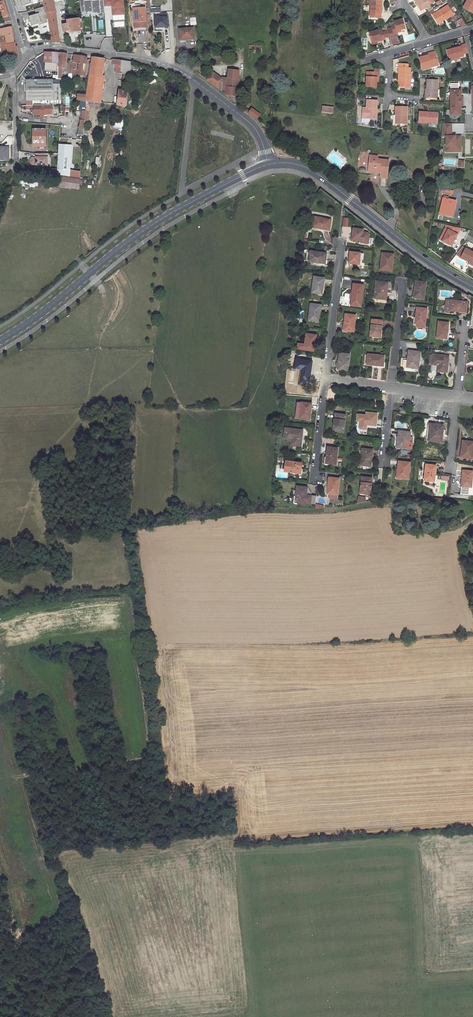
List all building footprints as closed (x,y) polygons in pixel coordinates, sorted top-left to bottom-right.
[(0,2),(0,19),(1,19),(2,22),(10,21),(4,0),(0,2)] [(44,1),(46,12),(55,11),(53,0),(44,1)] [(83,1),(84,13),(92,12),(93,14),(97,13),(97,14),(104,13),(103,0),(101,0),(91,1),(83,1)] [(126,20),(126,0),(105,0),(105,6),(113,6),(113,20),(126,20)] [(370,17),(378,17),(378,9),(381,9),(381,0),(370,0),(370,17)] [(420,10),(433,1),(432,0),(417,0),(419,4),(418,5),(420,10)] [(463,7),(472,12),(472,9),(472,0),(468,0),(463,7)] [(170,4),(163,5),(163,7),(165,7),(166,12),(171,12),(170,4)] [(447,5),(432,15),(437,22),(444,18),(445,19),(453,15),(447,5)] [(151,14),(163,14),(162,6),(150,7),(151,14)] [(145,8),(133,8),(135,30),(137,30),(137,28),(146,27),(145,8)] [(55,11),(46,12),(47,18),(48,18),(52,42),(52,43),(60,43),(55,11)] [(167,17),(155,18),(155,26),(162,26),(162,27),(168,27),(167,17)] [(401,18),(394,21),(393,21),(394,24),(391,25),(391,27),(387,28),(387,30),(389,36),(389,38),(394,36),(393,33),(397,32),(396,31),(400,29),(404,28),(401,18)] [(79,19),(76,19),(77,23),(68,24),(63,25),(64,31),(71,30),(71,32),(81,31),(79,19)] [(0,42),(2,53),(8,55),(18,54),(17,46),(15,46),(14,41),(11,27),(0,29),(0,31),(1,35),(2,35),(2,42),(0,42)] [(193,28),(179,29),(180,40),(194,39),(193,28)] [(382,28),(368,32),(371,41),(384,37),(389,36),(387,30),(382,31),(382,28)] [(453,49),(446,50),(448,59),(462,56),(462,54),(467,52),(465,44),(459,45),(460,47),(453,49)] [(427,55),(422,56),(418,57),(422,69),(430,66),(430,64),(437,62),(434,51),(426,53),(427,55)] [(44,52),(44,62),(45,62),(58,63),(58,52),(44,52)] [(67,53),(58,52),(58,63),(58,71),(57,79),(61,79),(62,67),(65,68),(67,53)] [(74,54),(73,62),(76,62),(75,69),(72,69),(72,73),(72,76),(75,76),(76,74),(80,74),(81,70),(85,71),(87,60),(87,56),(74,54)] [(91,66),(90,76),(102,77),(105,58),(92,57),(91,66)] [(88,60),(87,60),(85,71),(81,70),(80,74),(86,75),(88,65),(88,60)] [(113,60),(112,64),(116,64),(116,73),(124,74),(129,74),(131,62),(113,60)] [(45,62),(44,70),(58,71),(58,63),(45,62)] [(399,86),(410,87),(411,72),(410,72),(410,67),(407,67),(407,64),(398,63),(398,71),(399,72),(399,86)] [(225,91),(225,94),(230,95),(230,96),(232,96),(232,95),(235,95),(235,88),(237,89),(239,71),(228,69),(227,80),(221,79),(214,73),(211,73),(207,80),(221,91),(225,91)] [(366,71),(365,86),(375,87),(376,81),(376,77),(378,77),(378,72),(366,71)] [(90,76),(86,101),(98,102),(102,77),(90,76)] [(53,79),(26,80),(26,100),(61,99),(61,94),(61,84),(53,84),(53,79)] [(426,79),(426,88),(427,88),(427,91),(426,91),(424,91),(424,97),(434,98),(434,88),(437,89),(437,79),(426,79)] [(118,99),(118,104),(125,105),(127,92),(119,90),(119,96),(118,99)] [(450,90),(450,101),(462,101),(462,97),(460,97),(460,90),(450,90)] [(85,107),(86,96),(77,95),(77,101),(80,102),(79,112),(81,112),(81,110),(82,107),(85,107)] [(362,107),(362,118),(374,118),(374,108),(376,108),(376,100),(366,99),(366,107),(362,107)] [(450,101),(450,115),(461,115),(460,105),(462,105),(462,101),(450,101)] [(53,105),(42,106),(42,111),(44,110),(44,116),(53,116),(53,105)] [(42,106),(33,106),(33,116),(40,116),(40,118),(44,118),(44,116),(44,110),(42,111),(42,106)] [(393,123),(396,124),(406,124),(407,107),(395,106),(395,114),(394,114),(393,123)] [(250,111),(248,113),(256,119),(260,114),(252,108),(250,111)] [(80,124),(77,134),(83,135),(84,124),(85,117),(85,111),(81,110),(81,112),(80,124)] [(419,111),(419,122),(436,123),(437,114),(427,113),(427,111),(419,111)] [(451,123),(442,123),(441,132),(441,136),(445,136),(445,151),(455,151),(455,146),(460,146),(460,135),(455,135),(451,136),(451,133),(451,123)] [(39,146),(39,144),(46,144),(46,129),(33,129),(33,146),(39,146)] [(59,144),(57,175),(69,177),(72,145),(59,144)] [(48,153),(36,153),(36,164),(47,164),(47,157),(48,157),(48,153)] [(369,155),(367,171),(380,173),(380,177),(386,178),(388,160),(377,159),(377,156),(369,155)] [(58,176),(56,186),(78,189),(80,179),(58,176)] [(455,200),(447,198),(448,196),(443,195),(443,197),(442,197),(438,213),(451,216),(455,200)] [(315,217),(313,227),(329,231),(331,220),(315,217)] [(460,228),(446,225),(444,227),(447,229),(441,240),(451,245),(453,242),(455,238),(460,228)] [(447,229),(444,227),(439,239),(441,240),(447,229)] [(363,230),(353,229),(352,240),(361,241),(361,243),(368,244),(369,238),(369,235),(367,233),(363,233),(363,230)] [(462,246),(455,254),(469,261),(472,263),(472,252),(462,246)] [(310,252),(309,262),(325,264),(326,254),(310,252)] [(350,252),(349,263),(359,264),(359,259),(360,253),(350,252)] [(382,253),(380,270),(391,271),(393,255),(382,253)] [(314,277),(311,293),(322,294),(324,278),(314,277)] [(374,297),(374,298),(385,299),(386,295),(387,296),(388,292),(386,292),(387,283),(376,282),(375,288),(374,288),(373,296),(374,297)] [(416,282),(414,291),(416,292),(415,298),(424,299),(426,283),(416,282)] [(353,284),(350,305),(361,307),(363,285),(353,284)] [(451,300),(450,310),(466,312),(467,302),(451,300)] [(311,304),(309,320),(319,322),(321,305),(311,304)] [(417,308),(415,317),(418,318),(417,324),(425,325),(427,309),(417,308)] [(345,329),(345,331),(353,332),(355,316),(345,314),(344,324),(346,324),(346,326),(344,326),(344,329),(345,329)] [(372,320),(370,336),(380,337),(382,321),(372,320)] [(438,322),(436,338),(446,339),(448,323),(438,322)] [(298,345),(297,349),(314,351),(316,335),(306,334),(304,346),(298,345)] [(400,359),(399,367),(418,369),(420,352),(408,351),(408,360),(400,359)] [(336,362),(336,364),(338,364),(337,368),(336,368),(335,368),(336,369),(337,371),(341,371),(341,370),(347,371),(349,354),(339,353),(338,362),(336,362)] [(437,365),(436,371),(447,373),(449,356),(432,354),(431,365),(437,365)] [(368,355),(367,365),(376,366),(376,365),(381,365),(383,366),(384,356),(368,355)] [(296,359),(294,369),(311,371),(312,361),(296,359)] [(301,403),(299,419),(309,420),(311,404),(301,403)] [(367,413),(366,424),(375,426),(377,414),(367,413)] [(335,414),(334,424),(333,430),(343,431),(345,415),(335,414)] [(428,424),(426,439),(441,441),(443,426),(428,424)] [(285,428),(284,438),(289,439),(289,441),(291,441),(290,445),(301,447),(302,431),(285,428)] [(399,431),(397,447),(408,449),(410,432),(399,431)] [(461,457),(472,458),(472,449),(472,442),(463,441),(461,457)] [(327,447),(326,457),(325,464),(335,465),(337,448),(327,447)] [(362,449),(360,465),(370,466),(372,450),(362,449)] [(286,461),(284,471),(296,473),(296,471),(301,471),(302,463),(286,461)] [(398,461),(396,477),(408,479),(408,474),(408,472),(410,472),(410,470),(409,470),(410,462),(398,461)] [(426,464),(424,480),(434,482),(436,482),(436,475),(435,475),(436,465),(426,464)] [(463,470),(461,494),(468,494),(470,480),(472,481),(472,471),(463,470)] [(362,477),(360,493),(370,495),(372,478),(362,477)] [(329,478),(327,494),(337,495),(339,479),(329,478)] [(315,505),(316,499),(311,499),(306,498),(307,488),(297,486),(296,490),(293,490),(293,494),(296,494),(295,502),(315,505)]
